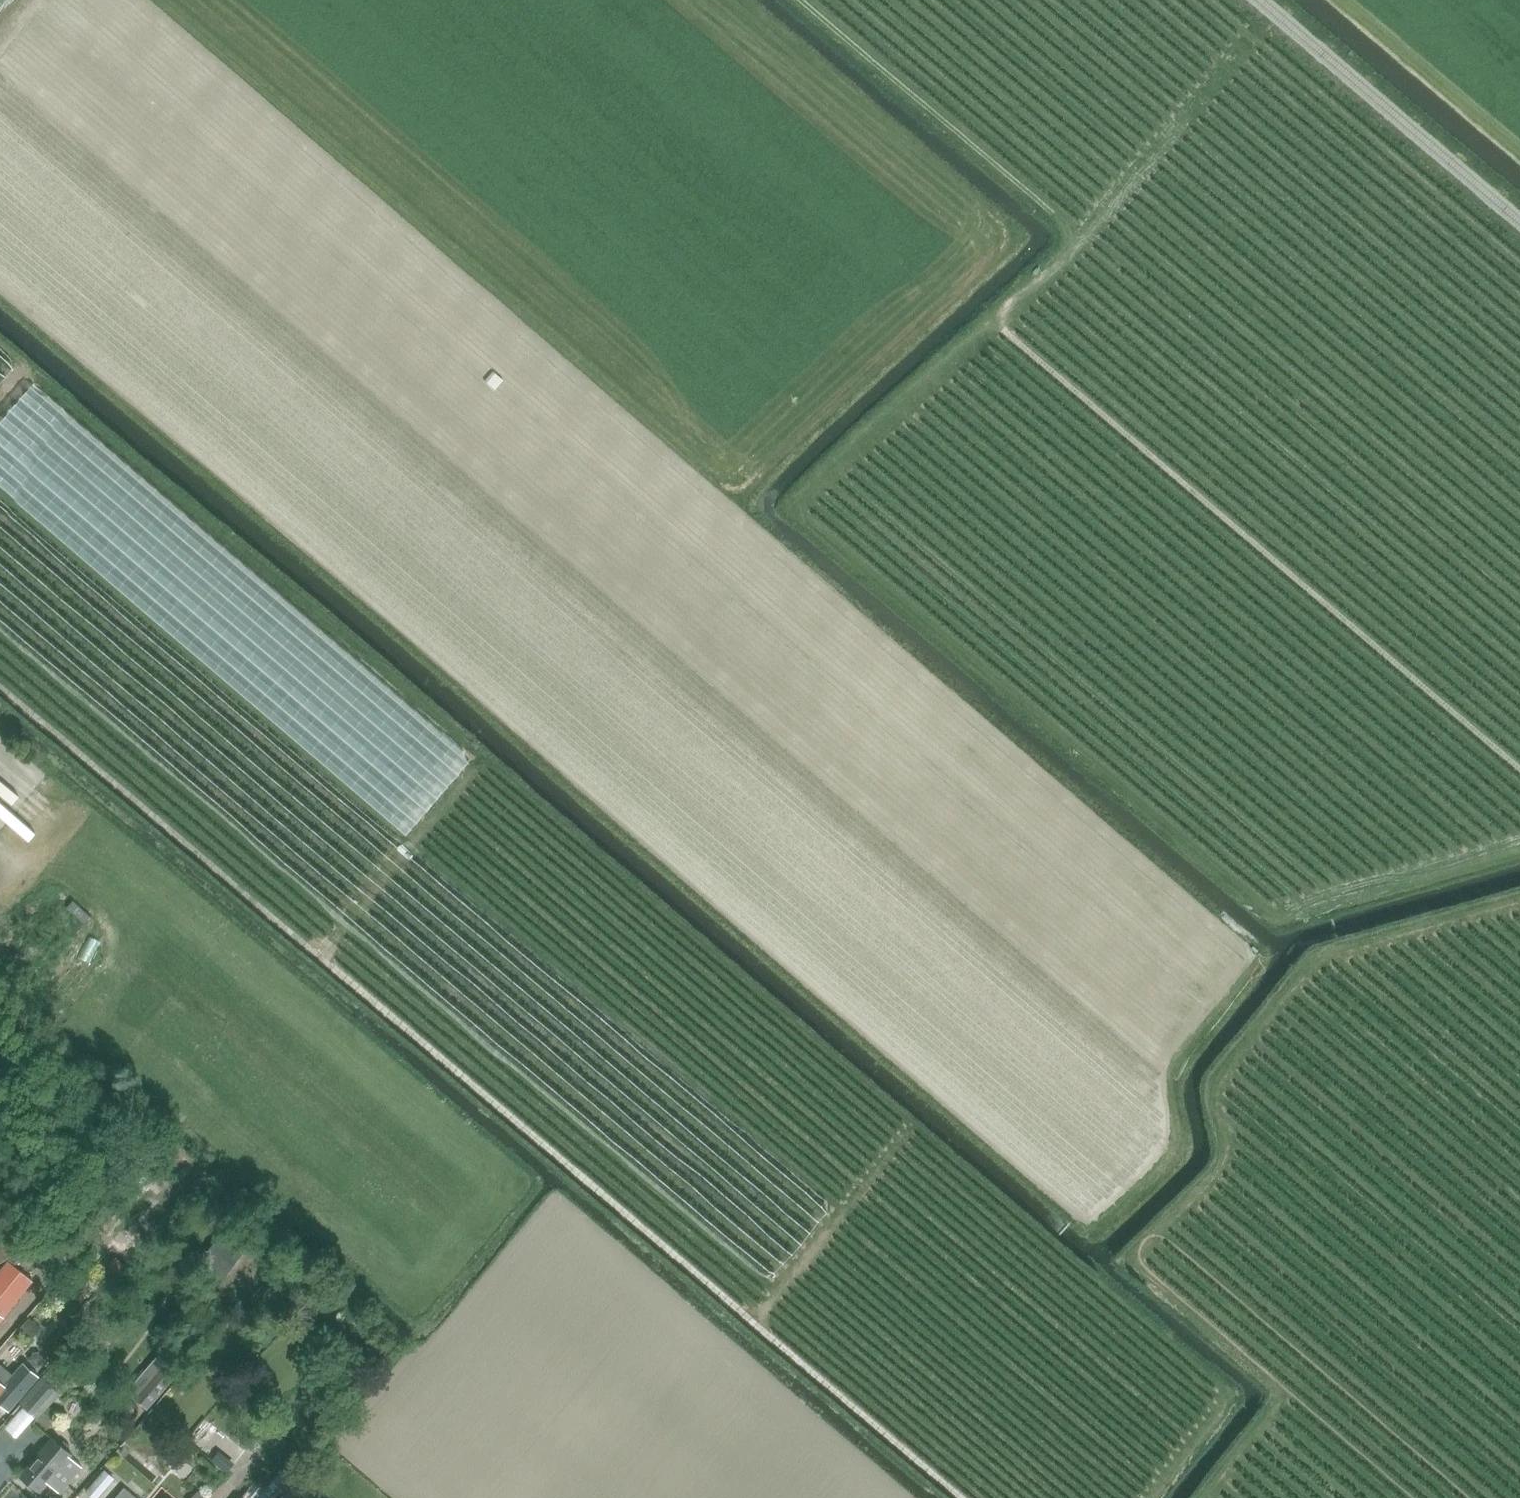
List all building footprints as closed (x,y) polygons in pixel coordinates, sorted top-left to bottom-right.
[(11,905),(18,897),(0,882),(0,895),(11,905)] [(219,1237),(204,1257),(227,1274),(242,1254),(219,1237)] [(33,1282),(9,1262),(0,1273),(0,1323),(33,1282)] [(166,1361),(135,1398),(148,1409),(179,1371),(166,1361)] [(0,1403),(9,1411),(40,1376),(24,1363),(14,1375),(0,1363),(0,1404),(0,1403)] [(32,1390),(22,1402),(25,1405),(37,1416),(39,1417),(49,1406),(32,1390)] [(231,1458),(238,1445),(221,1436),(214,1449),(231,1458)] [(29,1466),(21,1476),(27,1481),(27,1485),(33,1490),(38,1490),(41,1492),(49,1483),(61,1493),(82,1467),(70,1457),(72,1454),(54,1438),(44,1449),(29,1466)] [(95,1497),(98,1497),(115,1478),(105,1470),(87,1491),(95,1497)] [(242,1497),(276,1497),(281,1492),(276,1488),(279,1484),(269,1475),(266,1478),(262,1474),(242,1497)] [(280,1497),(302,1497),(307,1492),(295,1481),(280,1497)] [(125,1487),(116,1497),(138,1497),(125,1487)]
